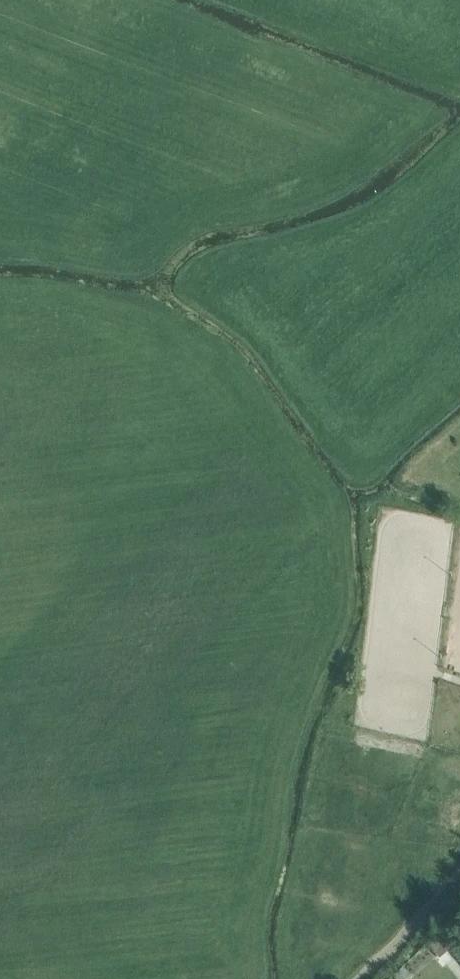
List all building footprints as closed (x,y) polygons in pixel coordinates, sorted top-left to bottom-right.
[(429,945),(439,957),(459,940),(459,923),(457,920),(429,945)]
